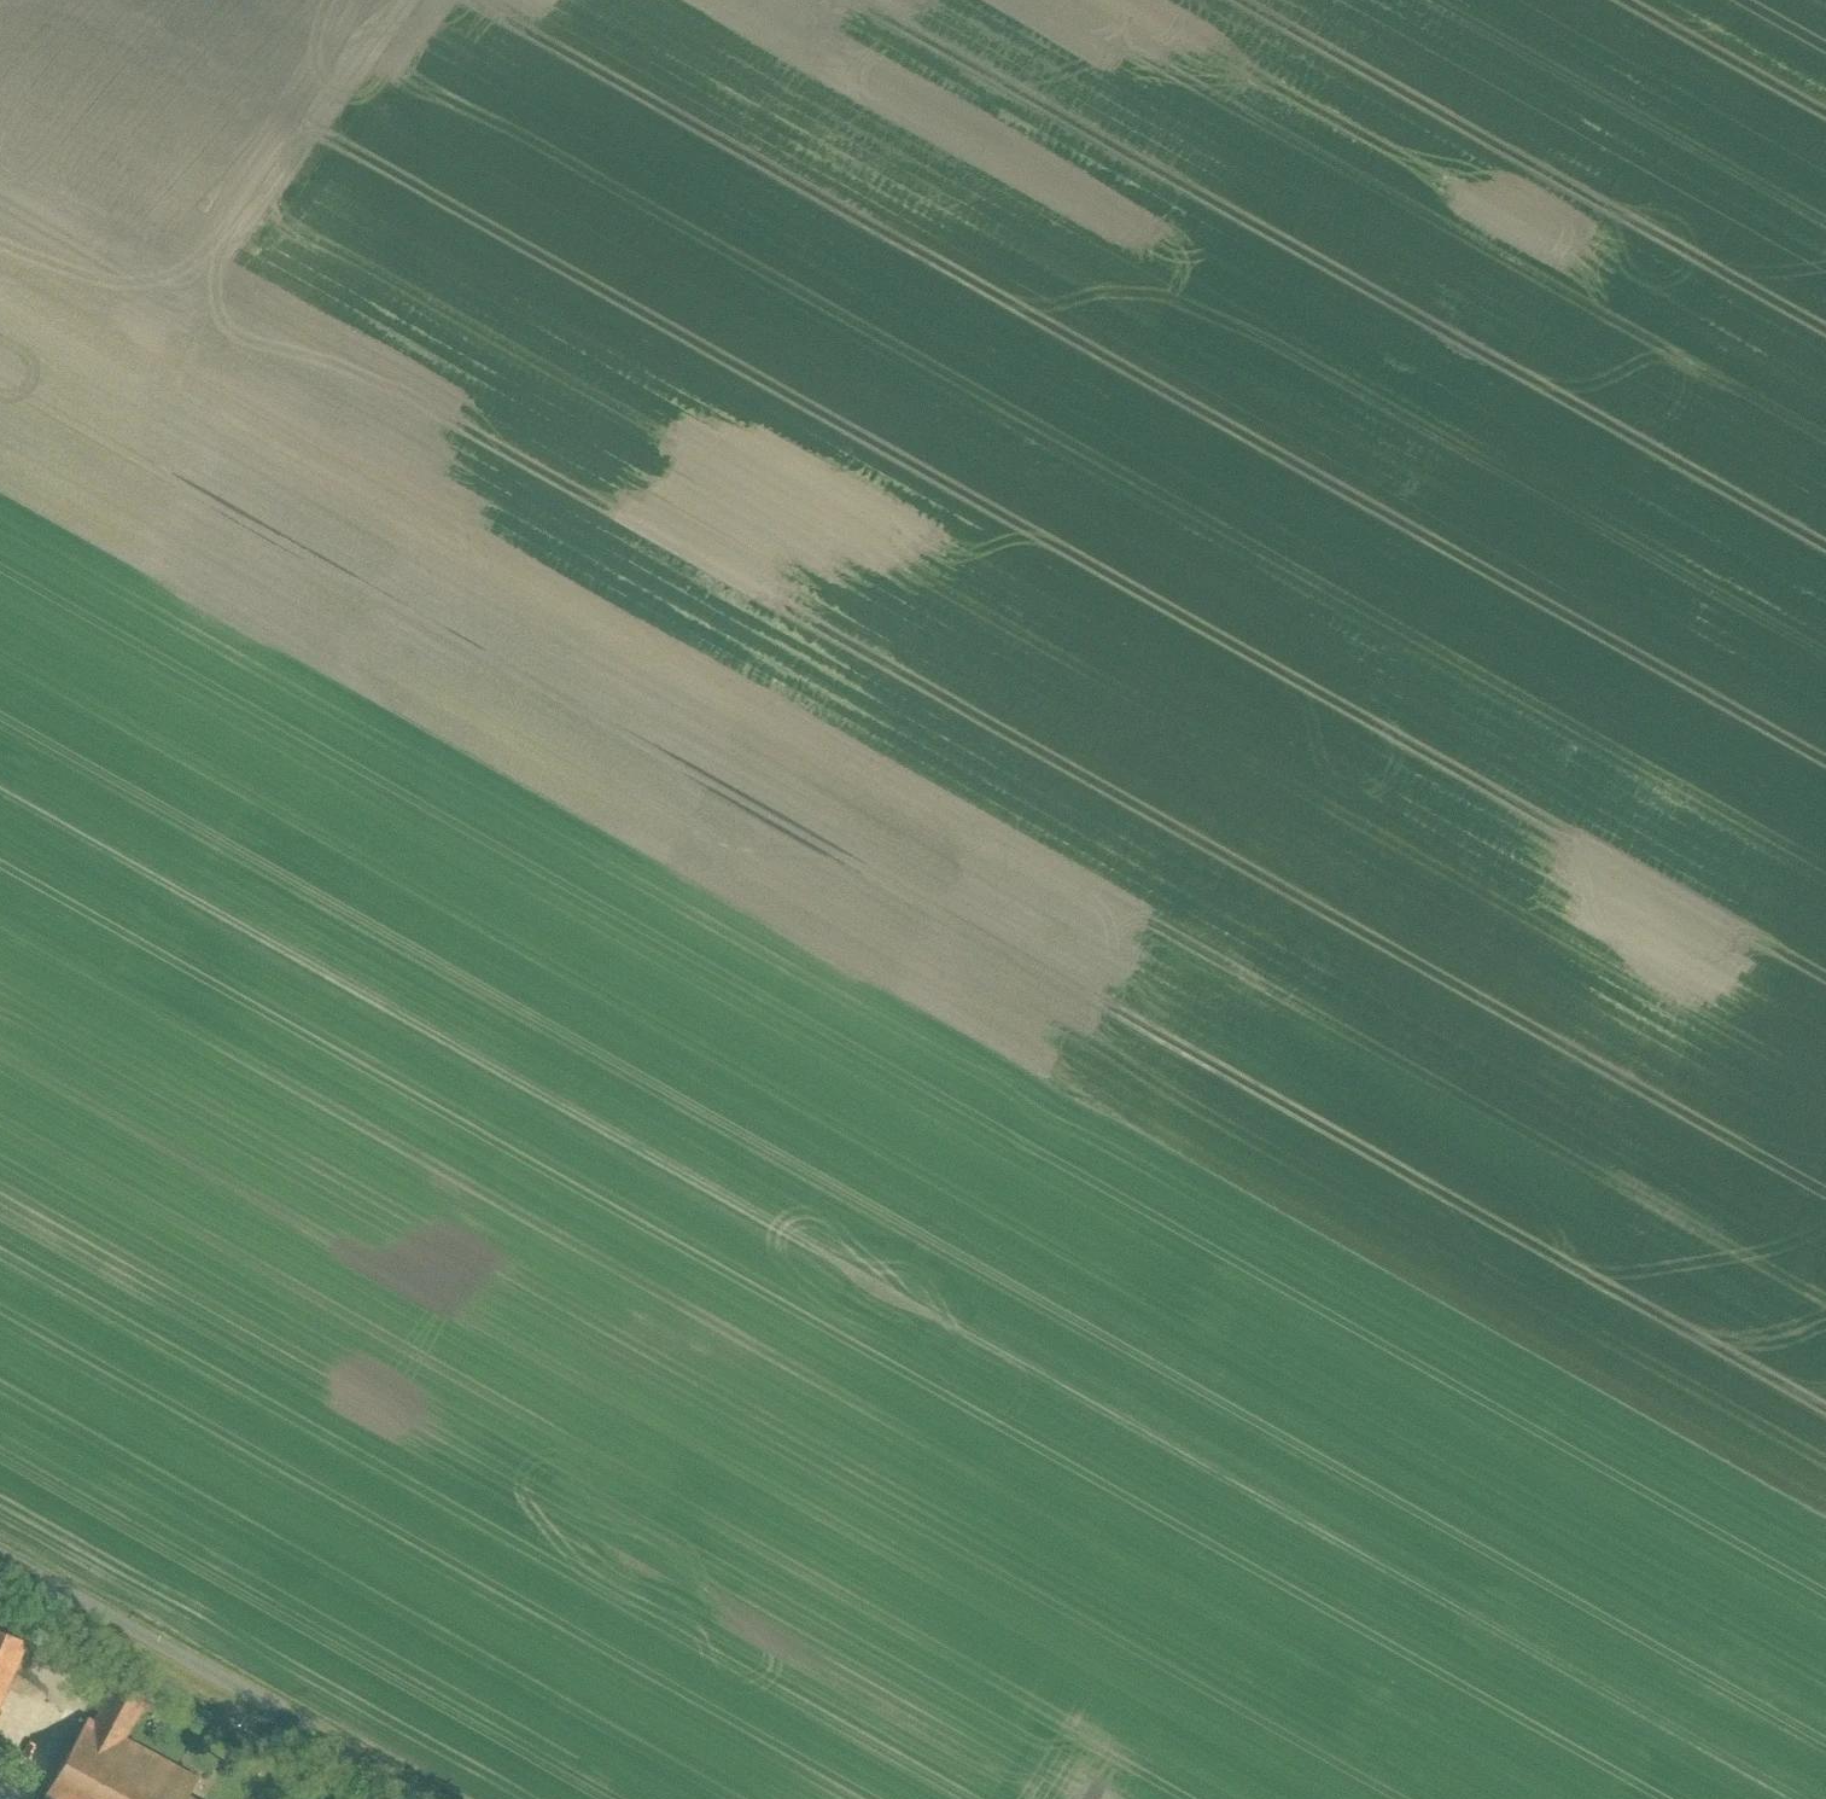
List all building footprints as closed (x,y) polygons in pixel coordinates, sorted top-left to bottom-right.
[(30,1640),(0,1627),(0,1707),(30,1640)] [(91,1714),(47,1798),(203,1798),(192,1793),(202,1772),(128,1734),(149,1693),(118,1677),(97,1717),(91,1714)]
